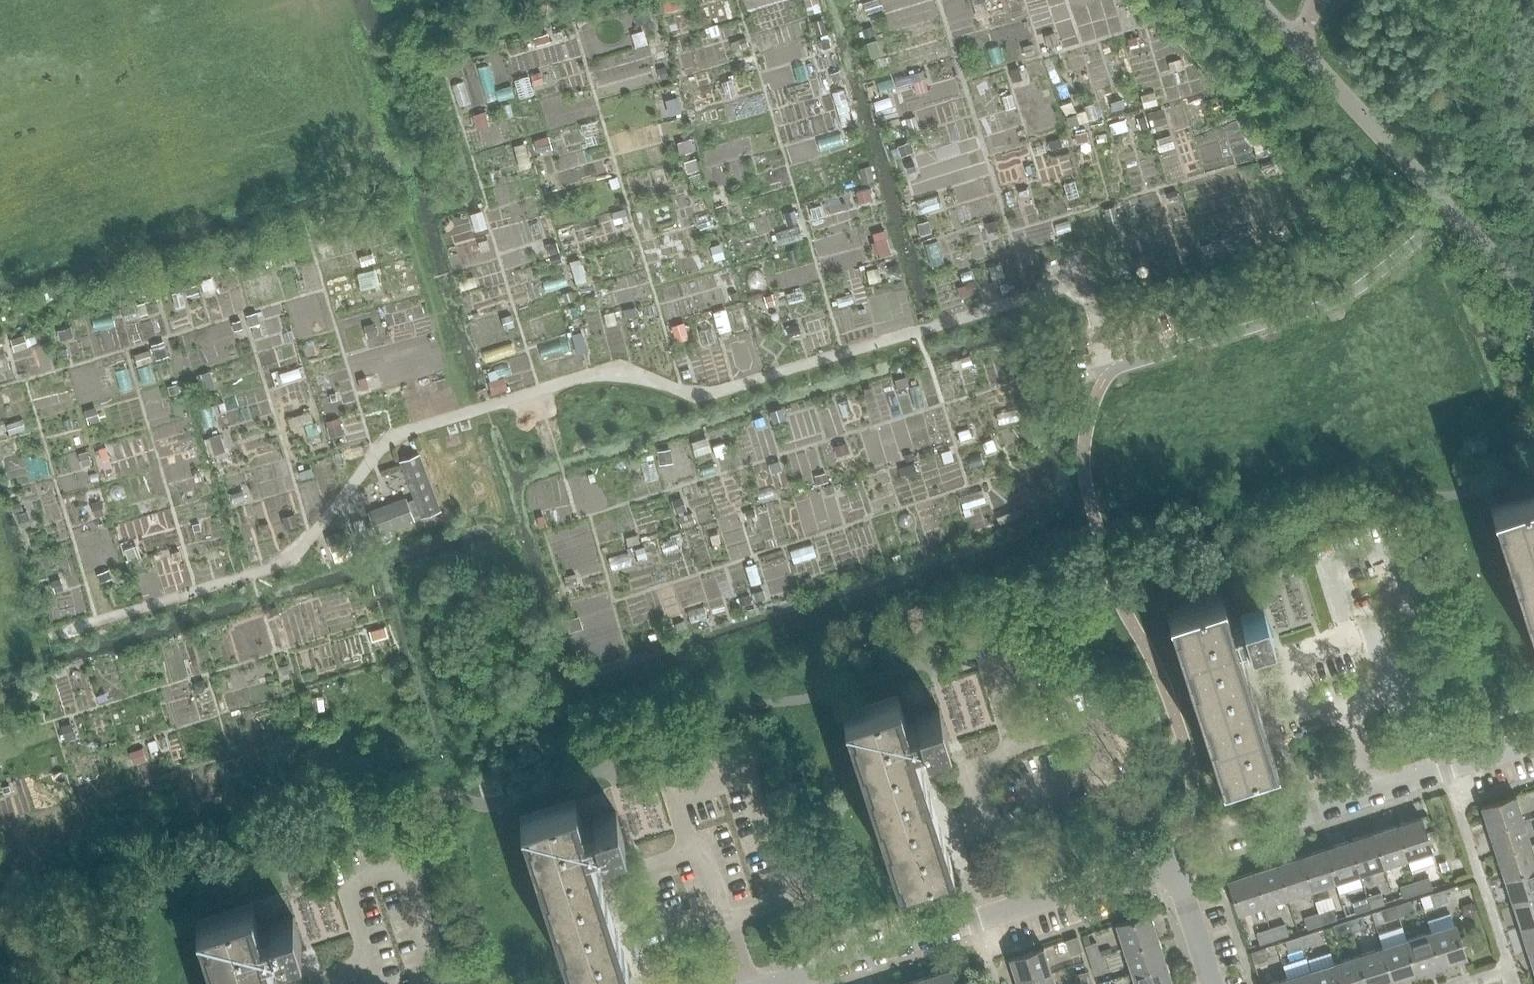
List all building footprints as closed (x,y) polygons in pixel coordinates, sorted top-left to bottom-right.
[(662,0),(664,11),(682,7),(681,0),(664,0),(662,0)] [(809,14),(820,11),(817,0),(805,0),(809,14)] [(654,28),(652,20),(644,23),(646,30),(654,28)] [(861,30),(863,37),(875,33),(873,26),(861,30)] [(642,30),(630,34),(635,48),(647,44),(642,30)] [(1055,32),(1044,36),(1047,47),(1059,44),(1055,32)] [(533,38),(536,46),(550,41),(547,34),(533,38)] [(746,37),(738,40),(740,48),(748,45),(746,37)] [(1128,40),(1130,49),(1139,47),(1137,37),(1128,40)] [(865,43),(868,50),(878,47),(876,39),(865,43)] [(820,42),(822,49),(830,47),(828,40),(820,42)] [(1031,44),(1023,47),(1026,56),(1034,53),(1031,44)] [(665,67),(657,70),(660,80),(668,77),(665,67)] [(1019,67),(1009,70),(1013,82),(1022,79),(1019,67)] [(913,73),(916,82),(924,80),(925,79),(922,70),(913,73)] [(830,73),(833,81),(840,78),(838,71),(830,73)] [(539,72),(530,75),(534,85),(542,82),(539,72)] [(732,79),(721,82),(725,98),(737,95),(732,79)] [(917,93),(927,91),(924,80),(916,82),(914,82),(917,93)] [(842,90),(832,93),(836,105),(846,102),(842,90)] [(677,97),(667,99),(671,115),(681,112),(677,97)] [(1123,107),(1121,99),(1110,103),(1112,110),(1123,107)] [(1148,114),(1151,126),(1167,121),(1164,110),(1148,114)] [(472,115),(475,127),(488,124),(485,111),(472,115)] [(851,124),(848,111),(838,114),(842,126),(851,124)] [(1078,124),(1075,116),(1065,119),(1068,127),(1078,124)] [(1136,119),(1139,129),(1148,126),(1144,116),(1136,119)] [(722,131),(715,133),(717,141),(724,139),(722,131)] [(1075,135),(1077,142),(1087,140),(1085,132),(1075,135)] [(542,138),(533,141),(536,154),(546,152),(542,138)] [(690,139),(680,142),(684,153),(694,150),(690,139)] [(1049,142),(1051,148),(1061,145),(1060,139),(1049,142)] [(897,146),(901,157),(913,153),(909,142),(897,146)] [(695,158),(684,161),(687,173),(699,170),(695,158)] [(911,160),(904,163),(908,173),(915,170),(911,160)] [(1260,164),(1263,173),(1275,169),(1272,160),(1260,164)] [(872,180),(869,168),(860,170),(864,182),(872,180)] [(612,188),(619,186),(616,178),(609,180),(612,188)] [(856,192),(858,201),(871,198),(868,188),(856,192)] [(1178,198),(1175,190),(1166,193),(1168,200),(1178,198)] [(538,201),(530,204),(532,211),(540,209),(538,201)] [(1115,206),(1104,209),(1108,225),(1119,222),(1115,206)] [(616,224),(628,221),(624,209),(613,212),(616,224)] [(482,210),(472,213),(476,226),(486,223),(482,210)] [(794,210),(784,213),(788,225),(797,222),(794,210)] [(985,223),(988,232),(997,229),(995,220),(985,223)] [(917,224),(921,236),(932,233),(929,221),(917,224)] [(886,238),(884,230),(872,234),(874,241),(886,238)] [(329,242),(317,246),(320,259),(333,255),(329,242)] [(556,242),(545,245),(548,255),(559,252),(556,242)] [(711,246),(716,261),(725,258),(720,243),(711,246)] [(281,252),(273,254),(277,266),(285,264),(281,252)] [(561,261),(558,254),(550,257),(552,264),(561,261)] [(270,258),(264,260),(266,267),(272,266),(270,258)] [(580,259),(569,262),(572,272),(583,270),(580,259)] [(988,267),(992,280),(1005,276),(1001,263),(988,267)] [(889,267),(890,273),(895,276),(899,274),(897,265),(889,267)] [(868,282),(881,280),(879,268),(866,271),(868,282)] [(473,285),(471,278),(459,281),(461,289),(473,285)] [(1006,281),(1010,292),(1020,288),(1017,278),(1006,281)] [(965,284),(969,295),(977,292),(973,281),(965,284)] [(202,286),(205,297),(216,293),(212,283),(202,286)] [(184,289),(186,296),(198,292),(196,285),(184,289)] [(735,289),(728,292),(732,302),(739,300),(735,289)] [(41,294),(45,303),(54,300),(51,290),(41,294)] [(181,291),(171,294),(175,308),(185,306),(181,291)] [(562,294),(565,303),(574,300),(571,291),(562,294)] [(772,294),(764,297),(767,306),(775,304),(772,294)] [(136,306),(140,316),(158,310),(155,299),(144,303),(136,306)] [(636,315),(634,307),(623,310),(625,318),(636,315)] [(246,316),(248,324),(259,321),(256,313),(246,316)] [(613,313),(604,315),(606,324),(615,322),(613,313)] [(231,322),(234,331),(242,329),(240,320),(231,322)] [(798,324),(786,327),(788,336),(800,333),(798,324)] [(672,330),(676,342),(688,338),(684,326),(672,330)] [(57,332),(60,339),(73,336),(70,328),(57,332)] [(587,346),(583,331),(571,334),(575,349),(587,346)] [(11,340),(14,350),(27,346),(24,336),(11,340)] [(152,346),(156,359),(167,355),(163,342),(152,346)] [(201,375),(205,386),(213,383),(209,372),(201,375)] [(894,380),(897,389),(909,386),(906,377),(894,380)] [(506,389),(503,378),(492,381),(495,392),(506,389)] [(168,387),(170,395),(179,392),(177,385),(168,387)] [(211,406),(213,414),(226,410),(223,402),(211,406)] [(95,408),(85,411),(89,423),(99,419),(95,408)] [(782,410),(770,413),(773,423),(785,420),(782,410)] [(753,420),(755,427),(764,424),(762,417),(753,420)] [(62,421),(65,430),(72,429),(70,419),(62,421)] [(7,425),(10,434),(24,429),(21,421),(7,425)] [(327,427),(329,435),(343,432),(340,423),(327,427)] [(957,432),(960,440),(971,437),(968,429),(957,432)] [(209,437),(213,449),(224,446),(220,434),(209,437)] [(691,442),(696,455),(709,451),(705,438),(691,442)] [(981,443),(985,454),(996,450),(992,439),(981,443)] [(834,446),(837,456),(849,452),(846,442),(834,446)] [(712,447),(715,456),(727,452),(724,443),(712,447)] [(105,448),(98,450),(102,460),(108,458),(105,448)] [(657,452),(658,464),(671,463),(670,450),(657,452)] [(78,454),(83,467),(90,464),(86,452),(78,454)] [(903,455),(906,462),(914,459),(912,452),(903,455)] [(418,454),(399,461),(413,498),(369,515),(376,534),(439,510),(418,454)] [(298,472),(301,480),(313,476),(310,467),(298,472)] [(814,476),(817,485),(827,482),(825,473),(814,476)] [(823,487),(826,495),(834,492),(832,484),(823,487)] [(231,494),(234,503),(245,499),(242,490),(231,494)] [(1488,504),(1533,647),(1533,490),(1488,504)] [(671,501),(675,514),(687,510),(683,497),(671,501)] [(91,504),(95,516),(103,514),(100,501),(91,504)] [(19,502),(11,505),(14,512),(21,510),(19,502)] [(157,508),(155,502),(148,504),(151,510),(157,508)] [(743,512),(746,519),(756,516),(753,509),(743,512)] [(1014,510),(1001,515),(1004,522),(1017,518),(1014,510)] [(18,514),(21,526),(29,524),(26,511),(18,514)] [(678,518),(681,526),(694,522),(691,513),(678,518)] [(282,518),(284,527),(296,523),(294,515),(282,518)] [(199,523),(192,524),(194,531),(200,530),(199,523)] [(669,536),(671,540),(661,544),(664,552),(680,547),(675,534),(669,536)] [(717,534),(710,536),(712,543),(719,541),(717,534)] [(625,538),(627,546),(639,543),(637,535),(625,538)] [(340,541),(323,547),(329,563),(345,557),(340,541)] [(136,555),(133,547),(124,550),(127,559),(136,555)] [(635,550),(637,559),(646,556),(644,547),(635,550)] [(181,560),(179,551),(171,553),(173,562),(181,560)] [(892,556),(894,563),(901,561),(899,554),(892,556)] [(97,573),(99,581),(111,579),(109,570),(97,573)] [(52,581),(54,588),(62,586),(59,578),(52,581)] [(800,584),(802,591),(813,588),(811,580),(800,584)] [(752,593),(754,601),(765,598),(763,590),(752,593)] [(1218,774),(1274,757),(1236,639),(1270,629),(1261,603),(1238,611),(1240,616),(1229,619),(1220,591),(1165,608),(1218,774)] [(739,597),(742,605),(751,602),(749,594),(739,597)] [(268,609),(270,616),(278,613),(275,606),(268,609)] [(564,620),(569,634),(579,630),(574,616),(564,620)] [(674,624),(677,633),(686,630),(683,621),(674,624)] [(369,631),(372,640),(387,636),(384,627),(369,631)] [(288,664),(280,667),(282,675),(290,672),(288,664)] [(197,693),(202,691),(205,686),(204,681),(194,683),(197,693)] [(896,879),(951,861),(912,744),(946,733),(938,707),(915,715),(914,712),(912,710),(910,708),(907,707),(904,707),(901,707),(897,695),(842,713),(896,879)] [(320,731),(325,744),(333,741),(328,728),(320,731)] [(158,748),(155,740),(147,742),(149,750),(158,748)] [(289,747),(276,752),(281,765),(294,760),(289,747)] [(145,760),(142,748),(134,751),(137,762),(145,760)] [(53,773),(55,779),(61,782),(66,781),(64,770),(53,773)] [(1481,806),(1489,830),(1523,819),(1515,794),(1481,806)] [(574,799),(519,816),(572,983),(628,965),(590,847),(623,837),(615,811),(592,819),(591,816),(589,814),(587,812),(584,811),(581,811),(578,811),(574,799)] [(1433,851),(1422,816),(1396,824),(1408,859),(1433,851)] [(1531,843),(1523,819),(1489,830),(1497,855),(1531,843)] [(1408,859),(1396,824),(1372,832),(1384,866),(1408,859)] [(1372,832),(1348,840),(1360,874),(1384,866),(1372,832)] [(1348,840),(1325,847),(1336,882),(1360,874),(1348,840)] [(1531,843),(1497,855),(1504,878),(1533,869),(1533,852),(1531,843)] [(1325,847),(1301,855),(1312,890),(1336,882),(1325,847)] [(1301,855),(1277,863),(1288,897),(1312,890),(1301,855)] [(1277,863),(1253,871),(1264,905),(1288,897),(1277,863)] [(1504,878),(1512,902),(1533,895),(1533,869),(1504,878)] [(1253,871),(1228,879),(1239,913),(1264,905),(1253,871)] [(1428,877),(1415,881),(1419,893),(1432,889),(1428,877)] [(1419,893),(1415,881),(1400,886),(1403,898),(1419,893)] [(1448,901),(1444,889),(1429,894),(1433,906),(1448,901)] [(1384,904),(1384,903),(1381,892),(1367,897),(1371,908),(1384,904)] [(1512,902),(1520,926),(1533,922),(1533,895),(1512,902)] [(1371,908),(1367,897),(1352,902),(1356,913),(1371,908)] [(1410,900),(1396,905),(1400,916),(1414,911),(1410,900)] [(265,952),(300,941),(292,915),(269,923),(268,920),(266,918),(264,916),(261,915),(258,915),(255,915),(251,903),(196,921),(216,983),(276,983),(265,952)] [(1385,921),(1400,916),(1396,905),(1381,910),(1385,921)] [(1333,907),(1319,912),(1323,924),(1337,919),(1333,907)] [(1323,924),(1319,912),(1304,917),(1308,929),(1323,924)] [(1116,924),(1124,949),(1158,938),(1150,913),(1116,924)] [(1366,927),(1362,916),(1348,920),(1352,932),(1366,927)] [(1352,932),(1348,920),(1333,925),(1337,937),(1352,932)] [(1528,950),(1533,948),(1533,922),(1520,926),(1528,950)] [(1289,934),(1288,934),(1285,923),(1271,928),(1275,939),(1289,934)] [(1431,931),(1442,965),(1467,957),(1456,923),(1431,931)] [(1275,939),(1271,928),(1256,933),(1260,944),(1275,939)] [(1431,931),(1407,938),(1418,973),(1442,965),(1431,931)] [(1314,932),(1300,936),(1304,947),(1317,943),(1314,932)] [(1081,936),(1089,960),(1101,956),(1096,941),(1090,943),(1087,934),(1081,936)] [(1289,952),(1304,947),(1300,936),(1285,941),(1289,952)] [(1081,951),(1077,937),(1066,941),(1071,954),(1081,951)] [(1166,962),(1158,938),(1124,949),(1131,973),(1166,962)] [(1407,938),(1383,946),(1394,981),(1418,973),(1407,938)] [(1359,954),(1369,983),(1384,983),(1394,981),(1383,946),(1359,954)] [(1009,958),(1017,983),(1052,972),(1044,947),(1009,958)] [(1269,959),(1265,947),(1251,952),(1255,963),(1269,959)] [(1335,962),(1342,983),(1369,983),(1359,954),(1335,962)] [(1089,960),(1094,974),(1105,970),(1101,956),(1089,960)] [(1166,962),(1131,973),(1135,983),(1173,983),(1166,962)] [(1311,969),(1316,983),(1342,983),(1335,962),(1311,969)] [(924,976),(927,983),(955,983),(949,968),(924,976)] [(1287,977),(1289,983),(1316,983),(1311,969),(1287,977)] [(1088,970),(1077,974),(1080,983),(1093,983),(1088,970)] [(1052,972),(1017,983),(1018,983),(1056,983),(1052,972)]
